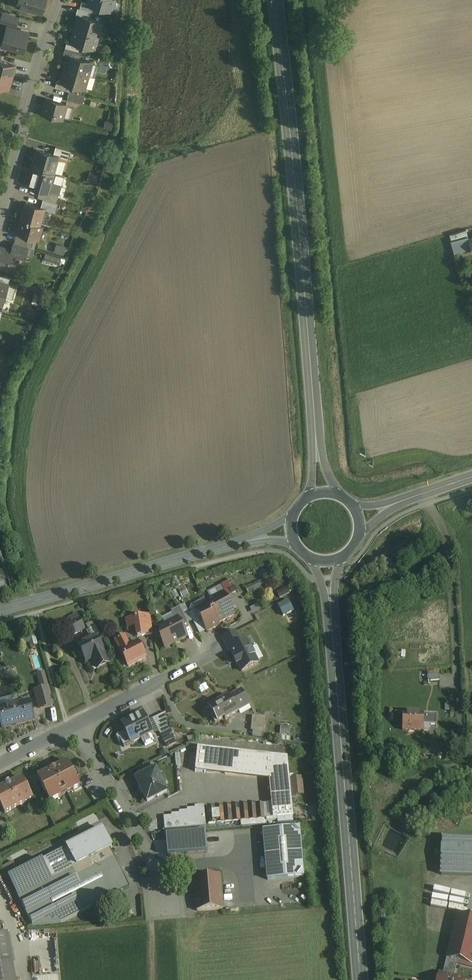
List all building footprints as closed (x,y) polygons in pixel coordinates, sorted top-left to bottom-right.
[(50,0),(21,0),(18,8),(44,16),(50,0)] [(86,4),(106,10),(109,0),(87,0),(86,4)] [(91,11),(77,7),(75,14),(78,14),(89,17),(91,11)] [(18,16),(3,12),(0,21),(15,25),(18,16)] [(89,17),(78,14),(76,22),(75,21),(73,27),(98,35),(102,21),(89,17)] [(28,32),(7,26),(2,43),(8,45),(7,47),(23,51),(28,32)] [(98,35),(73,27),(72,33),(72,34),(70,41),(80,44),(94,48),(98,35)] [(80,44),(70,41),(67,40),(65,46),(78,50),(80,44)] [(92,61),(68,54),(66,61),(65,61),(63,67),(88,74),(92,61)] [(12,76),(15,65),(0,61),(0,73),(12,76)] [(88,74),(63,67),(62,73),(62,74),(60,81),(71,84),(84,88),(88,74)] [(0,73),(0,86),(8,88),(12,76),(0,73)] [(71,84),(60,81),(57,80),(55,86),(69,91),(71,84)] [(84,95),(69,91),(67,99),(82,103),(84,95)] [(66,104),(46,98),(41,112),(62,118),(66,104)] [(71,150),(55,146),(53,154),(58,155),(58,156),(68,159),(71,150)] [(53,154),(36,149),(31,166),(33,166),(53,172),(58,156),(58,155),(53,154)] [(53,172),(33,166),(27,185),(39,189),(50,192),(50,191),(53,181),(51,178),(53,172)] [(89,172),(87,180),(97,182),(99,174),(89,172)] [(62,183),(53,181),(50,191),(59,194),(61,193),(63,186),(62,183)] [(50,192),(39,189),(37,197),(43,198),(56,202),(57,198),(59,194),(50,191),(50,192)] [(56,202),(43,198),(40,207),(44,208),(44,209),(55,212),(58,203),(56,202)] [(40,207),(25,202),(20,219),(39,224),(44,209),(44,208),(40,207)] [(20,219),(16,232),(38,239),(42,225),(20,219)] [(28,246),(14,242),(11,249),(13,250),(12,253),(25,257),(28,246)] [(64,253),(66,244),(56,242),(54,250),(64,253)] [(0,246),(0,267),(8,269),(12,253),(13,250),(11,249),(0,246)] [(61,256),(40,251),(39,256),(60,261),(61,256)] [(0,275),(0,281),(8,283),(10,278),(0,275)] [(2,304),(8,283),(0,281),(0,304),(2,304)] [(223,593),(206,602),(207,605),(217,623),(234,615),(223,593)] [(207,605),(196,610),(207,632),(219,625),(217,623),(207,605)] [(159,638),(165,648),(186,637),(181,627),(187,624),(179,608),(171,612),(175,620),(158,629),(162,636),(159,638)] [(208,635),(197,613),(190,617),(201,638),(208,635)] [(135,638),(153,635),(150,615),(125,618),(126,629),(134,628),(135,638)] [(84,629),(79,618),(67,624),(72,635),(84,629)] [(231,650),(242,644),(236,632),(222,639),(229,652),(231,651),(231,650)] [(137,643),(129,647),(124,636),(120,639),(117,634),(113,636),(121,651),(120,651),(128,666),(145,658),(137,643)] [(96,637),(78,646),(86,662),(93,659),(97,668),(108,663),(103,654),(104,654),(96,637)] [(241,672),(259,664),(248,641),(242,644),(231,650),(231,651),(241,672)] [(48,687),(33,692),(39,711),(55,706),(48,687)] [(241,690),(229,697),(236,710),(248,703),(241,690)] [(228,696),(208,707),(212,714),(210,715),(215,723),(224,718),(225,720),(237,712),(236,710),(229,697),(228,696)] [(0,708),(0,722),(2,728),(33,720),(28,701),(0,708)] [(168,729),(166,713),(152,720),(159,733),(168,729)] [(423,714),(402,713),(402,730),(423,731),(423,725),(423,714)] [(436,715),(423,714),(423,725),(429,725),(436,725),(436,715)] [(135,721),(123,726),(123,725),(122,726),(131,744),(151,734),(142,716),(134,720),(135,721)] [(265,718),(252,717),(250,731),(264,732),(265,718)] [(287,758),(197,748),(195,772),(205,773),(206,769),(272,776),(277,818),(293,817),(287,758)] [(67,762),(37,777),(49,802),(79,787),(67,762)] [(153,764),(137,773),(139,778),(155,770),(153,764)] [(155,770),(139,778),(136,780),(147,802),(167,792),(155,770)] [(303,776),(292,777),(293,796),(304,795),(303,776)] [(0,789),(0,806),(4,814),(32,800),(22,778),(0,789)] [(194,806),(163,816),(164,829),(205,827),(203,805),(194,806)] [(264,805),(207,810),(208,824),(265,819),(264,805)] [(299,828),(263,831),(267,880),(303,877),(299,828)] [(102,830),(67,848),(76,866),(110,849),(111,848),(102,830)] [(442,838),(441,862),(441,874),(471,876),(471,839),(442,838)] [(67,848),(42,861),(51,879),(76,866),(67,848)] [(51,879),(17,896),(32,926),(61,923),(129,888),(110,849),(76,866),(51,879)] [(42,861),(8,878),(17,896),(51,879),(42,861)] [(220,877),(194,879),(196,912),(222,909),(221,893),(220,877)] [(456,915),(452,935),(446,958),(447,958),(457,960),(457,961),(471,964),(471,963),(471,918),(456,915)] [(12,964),(7,934),(0,936),(0,966),(12,964)] [(447,958),(443,975),(439,974),(438,979),(464,979),(453,977),(457,961),(457,960),(447,958)] [(0,966),(0,979),(15,979),(12,964),(0,966)]
